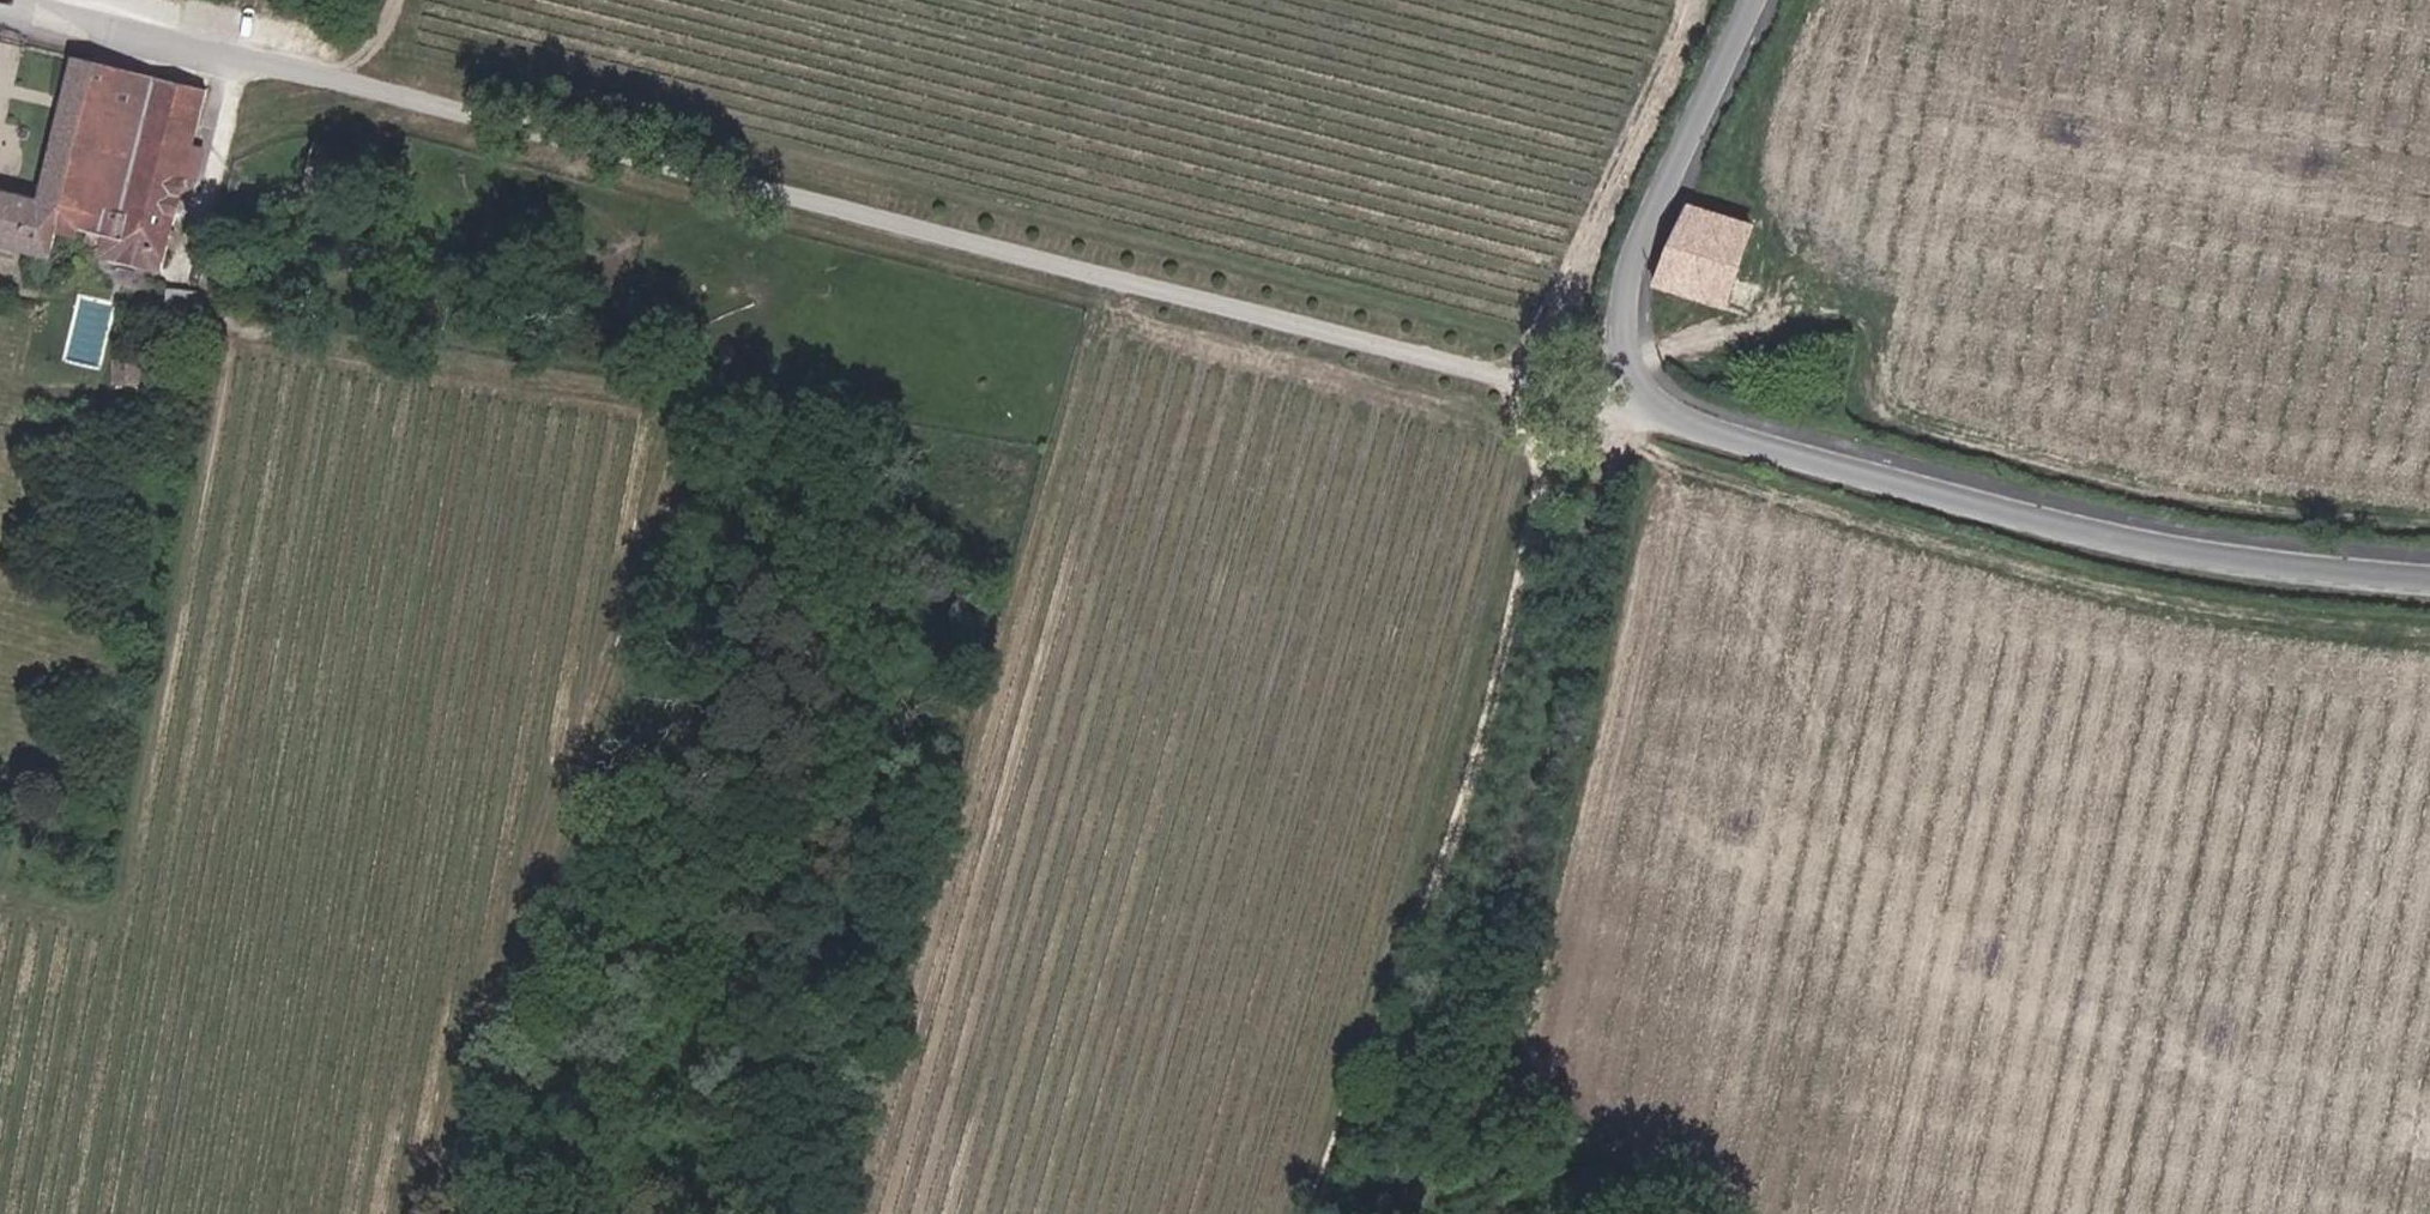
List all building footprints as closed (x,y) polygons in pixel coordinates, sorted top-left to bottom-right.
[(42,202),(0,192),(0,244),(51,257),(58,224),(89,231),(106,235),(103,247),(100,257),(161,272),(207,90),(77,58),(42,202)] [(1728,305),(1753,228),(1687,206),(1654,283),(1728,305)] [(103,247),(106,235),(89,231),(86,243),(103,247)] [(198,322),(201,292),(168,289),(165,318),(198,322)] [(141,384),(142,361),(116,361),(115,384),(141,384)]
